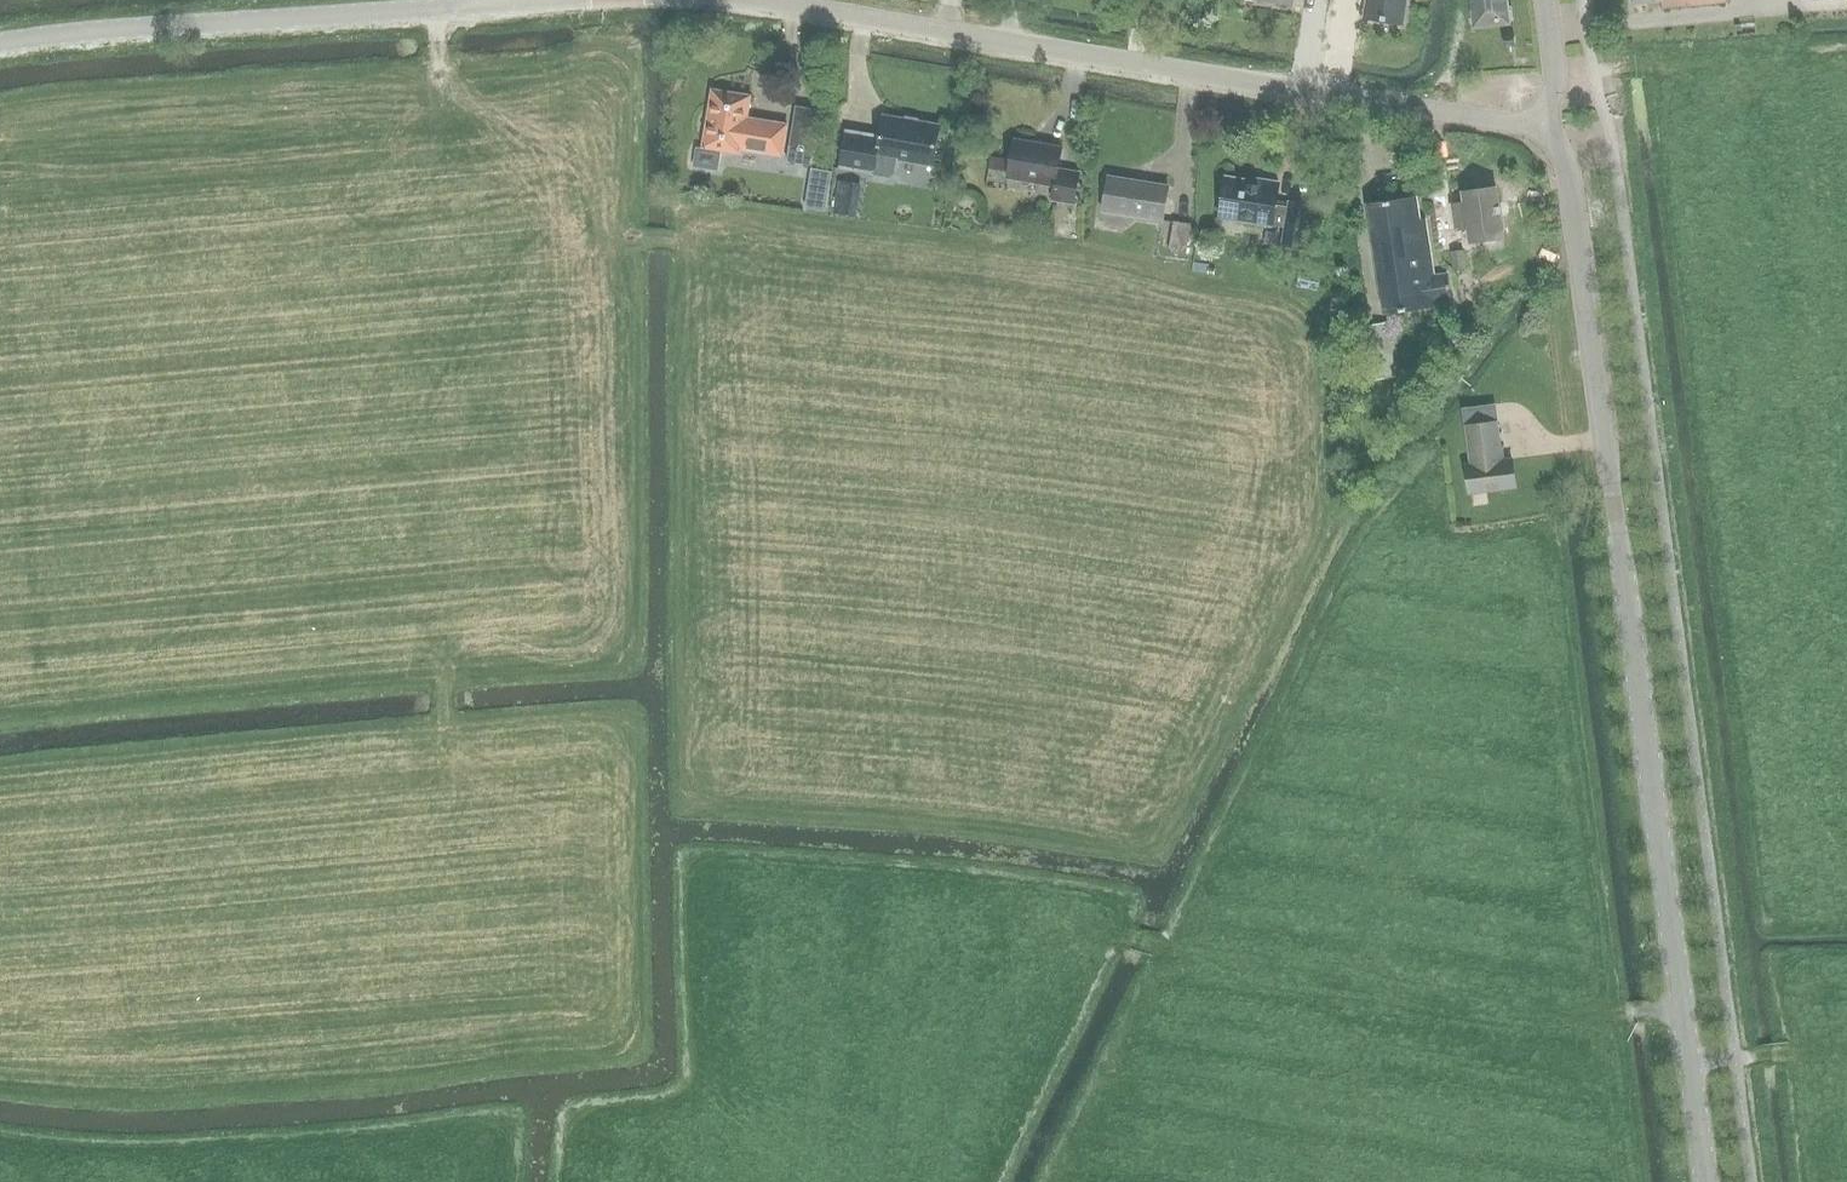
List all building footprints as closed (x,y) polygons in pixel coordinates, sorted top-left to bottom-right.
[(1364,17),(1402,23),(1406,0),(1367,0),(1364,17)] [(1475,25),(1506,22),(1506,21),(1512,20),(1511,7),(1505,7),(1505,0),(1472,0),(1475,25)] [(1504,46),(1515,45),(1514,34),(1503,35),(1504,46)] [(781,155),(787,124),(746,117),(750,96),(712,89),(702,149),(697,148),(694,166),(717,170),(720,150),(741,153),(741,149),(781,155)] [(893,173),(896,158),(933,164),(939,126),(883,116),(879,135),(844,129),(837,168),(888,176),(893,173)] [(815,136),(792,132),(787,160),(810,164),(815,136)] [(1069,200),(1073,176),(1057,173),(1061,147),(1014,139),(1007,177),(1054,185),(1052,198),(1069,200)] [(1303,247),(1309,204),(1289,201),(1288,207),(1275,205),(1278,182),(1259,179),(1259,181),(1225,176),(1219,216),(1271,225),(1272,224),(1285,226),(1282,244),(1303,247)] [(1162,220),(1168,186),(1108,177),(1102,211),(1162,220)] [(852,219),(858,185),(842,182),(835,216),(852,219)] [(1502,230),(1503,227),(1503,221),(1500,219),(1496,187),(1462,192),(1463,202),(1451,203),(1455,230),(1467,228),(1469,242),(1503,237),(1502,230)] [(1437,300),(1450,298),(1447,275),(1434,277),(1425,220),(1420,221),(1416,197),(1369,204),(1385,313),(1438,305),(1437,300)] [(1185,254),(1190,224),(1174,221),(1169,251),(1185,254)] [(1465,268),(1462,248),(1451,249),(1453,269),(1465,268)] [(1395,376),(1392,358),(1386,324),(1366,327),(1374,379),(1395,376)] [(1470,493),(1515,487),(1511,458),(1502,459),(1497,421),(1465,426),(1470,464),(1466,464),(1470,493)]
